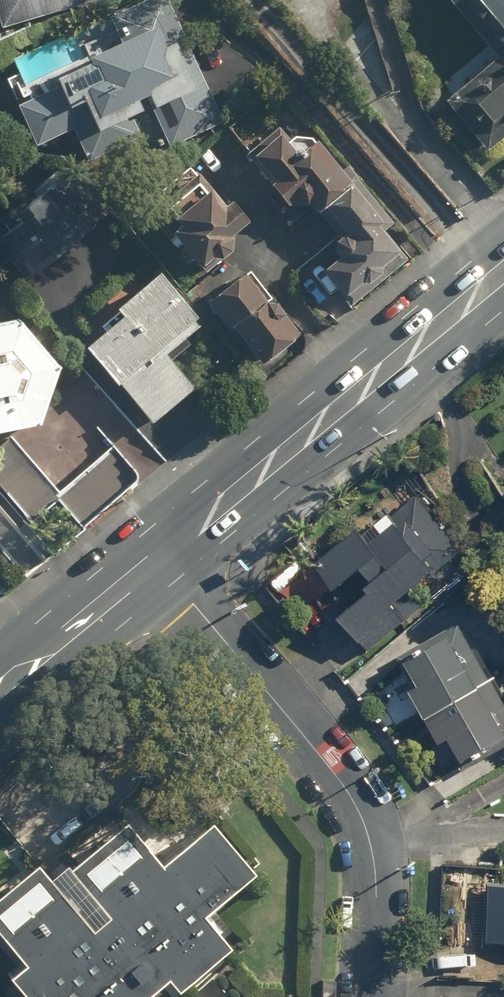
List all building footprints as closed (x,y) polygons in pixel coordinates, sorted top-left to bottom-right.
[(7,24),(103,0),(1,0),(7,24)] [(129,42),(68,69),(73,79),(26,100),(44,141),(80,125),(94,158),(166,126),(174,143),(226,120),(173,0),(140,0),(115,11),(129,42)] [(503,49),(503,0),(461,0),(503,49)] [(451,102),(495,152),(503,144),(503,56),(451,102)] [(288,124),(259,149),(282,177),(273,184),(293,207),(305,197),(320,215),(325,211),(327,209),(365,178),(327,133),(309,149),(288,124)] [(235,199),(208,167),(171,199),(189,221),(173,234),(207,274),(245,243),(238,234),(262,213),(244,192),(235,199)] [(378,283),(414,253),(392,226),(399,220),(365,178),(327,209),(348,234),(340,241),(349,252),(334,265),(355,291),(373,276),(378,283)] [(48,193),(6,230),(20,245),(12,252),(37,280),(70,251),(53,233),(70,218),(48,193)] [(212,315),(170,269),(108,325),(111,329),(93,346),(163,422),(202,386),(171,352),(212,315)] [(253,269),(217,302),(270,361),(306,329),(253,269)] [(0,319),(0,427),(37,421),(55,364),(21,315),(0,319)] [(469,546),(423,493),(403,511),(401,508),(388,519),(394,526),(383,535),(370,520),(328,557),(348,581),(375,559),(389,576),(351,609),(382,644),(418,614),(406,600),(469,546)] [(420,651),(436,677),(423,684),(454,736),(464,731),(477,752),(503,736),(503,679),(469,621),(420,651)] [(0,902),(0,931),(30,965),(14,979),(30,996),(159,996),(176,983),(185,993),(231,953),(203,921),(255,875),(213,827),(164,870),(129,829),(75,876),(114,920),(96,936),(38,869),(0,902)]
